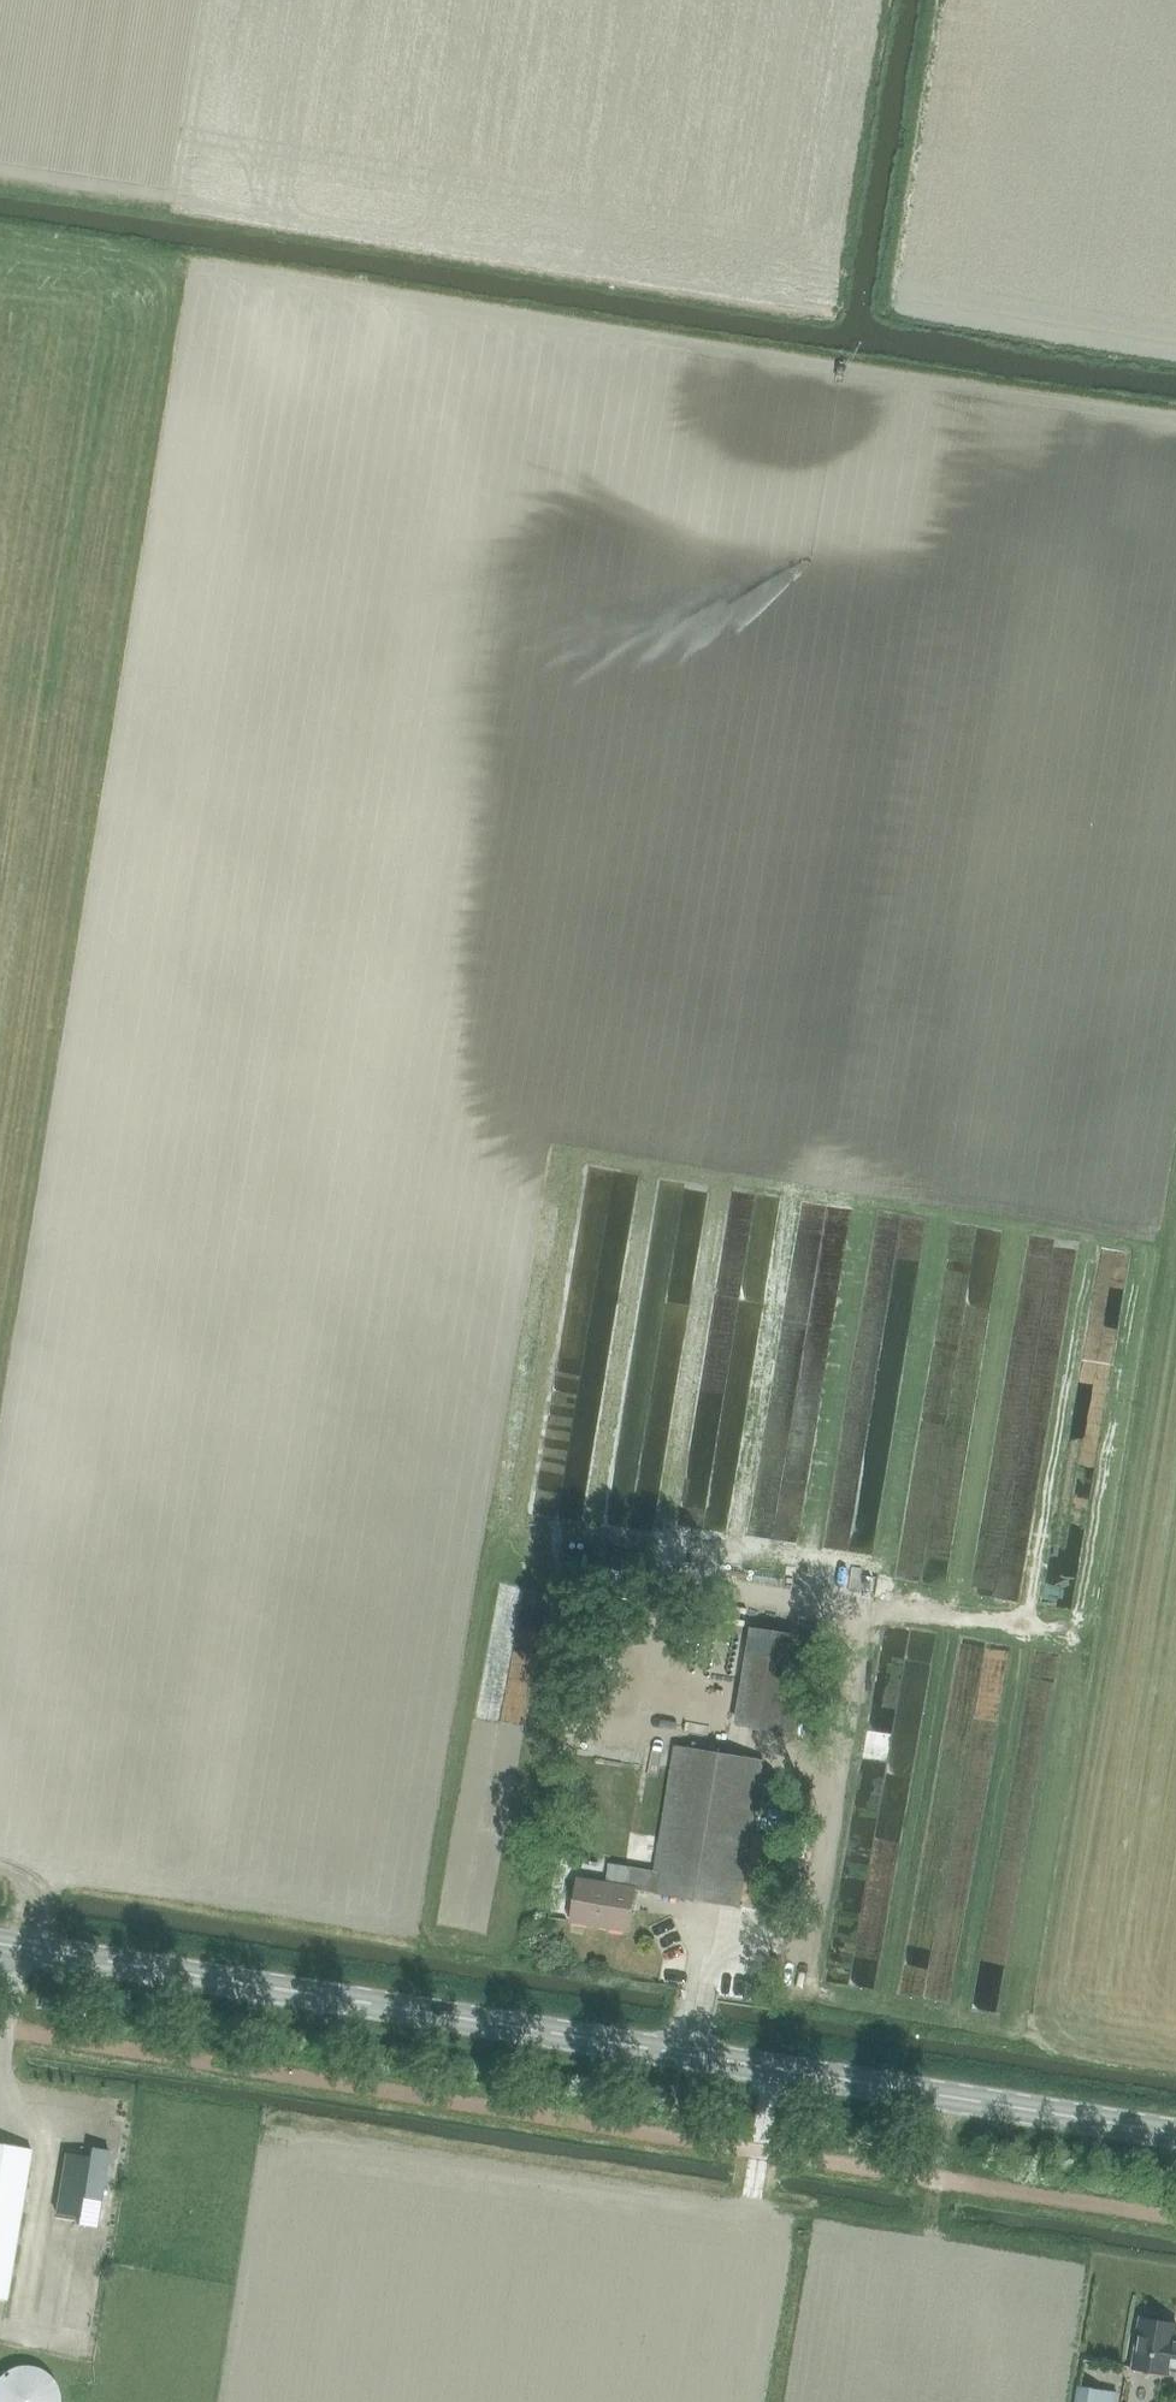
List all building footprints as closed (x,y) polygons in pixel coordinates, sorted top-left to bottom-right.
[(798,1735),(813,1637),(750,1627),(735,1726),(798,1735)] [(580,1878),(572,1923),(627,1932),(635,1888),(739,1906),(764,1761),(675,1746),(654,1870),(631,1866),(609,1863),(606,1882),(580,1878)] [(6,2301),(31,2149),(0,2143),(0,2300),(6,2301)] [(64,2154),(55,2214),(79,2218),(77,2225),(96,2228),(109,2152),(90,2149),(88,2158),(64,2154)] [(1173,2342),(1175,2327),(1175,2325),(1171,2324),(1167,2319),(1162,2317),(1157,2316),(1151,2317),(1146,2320),(1141,2319),(1133,2368),(1168,2374),(1169,2370),(1175,2371),(1175,2342),(1173,2342)] [(48,2374),(45,2372),(42,2370),(39,2368),(36,2367),(32,2366),(29,2366),(26,2365),(22,2365),(19,2366),(15,2367),(12,2368),(9,2369),(6,2371),(3,2373),(1,2375),(0,2376),(0,2401),(60,2401),(60,2400),(60,2397),(60,2393),(59,2390),(57,2387),(56,2383),(54,2380),(52,2378),(50,2376),(48,2374)] [(1079,2386),(1076,2401),(1101,2401),(1103,2390),(1079,2386)]
